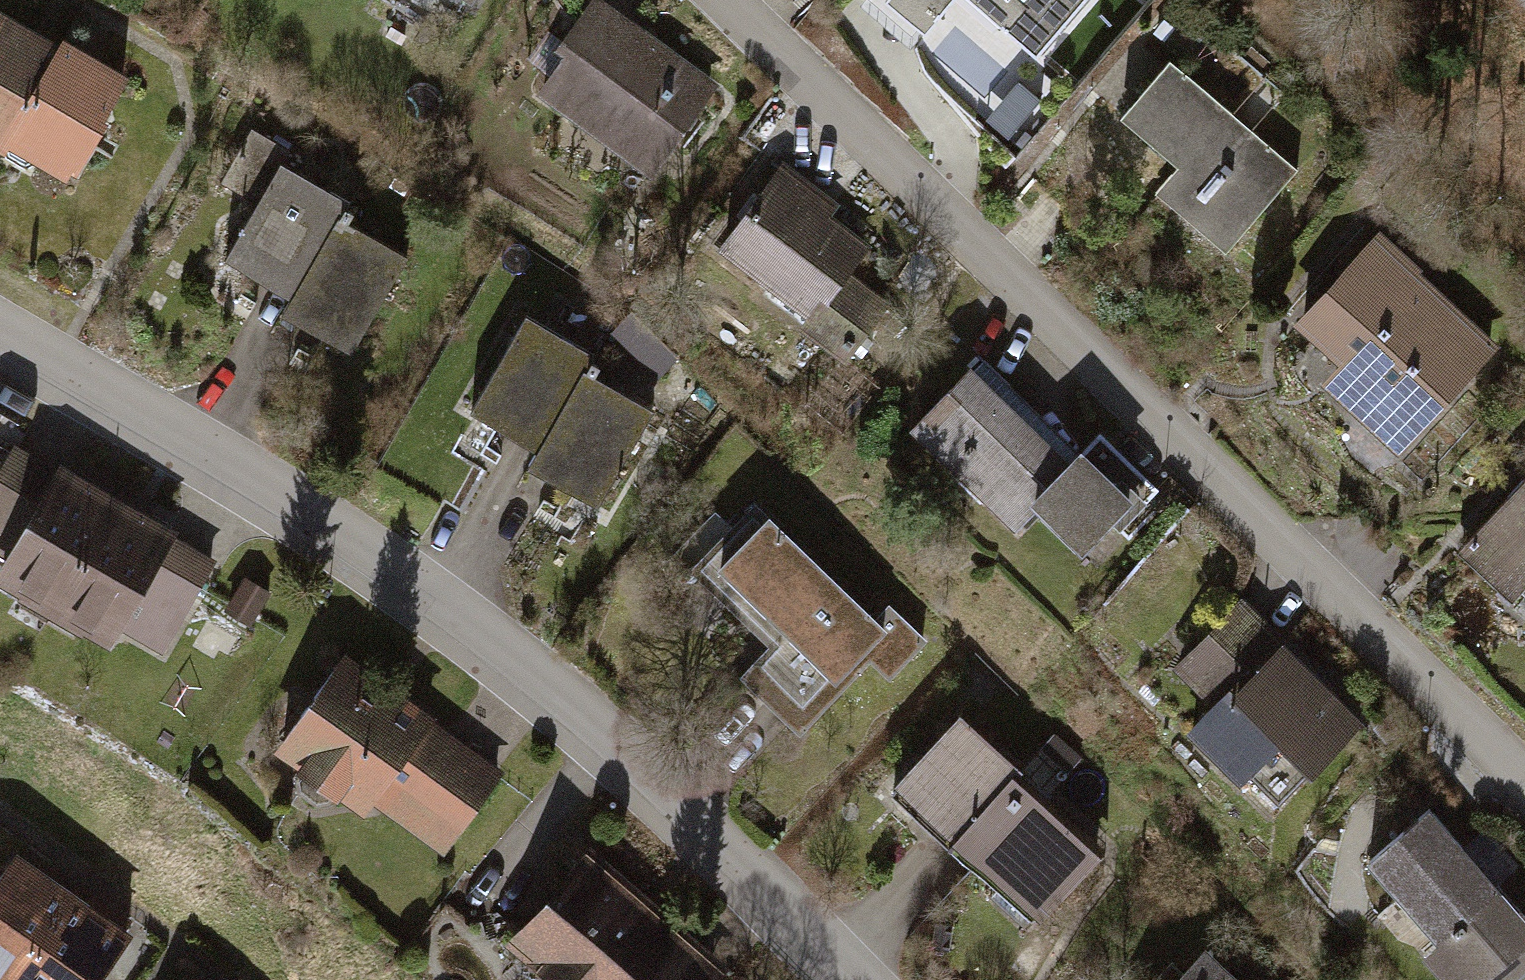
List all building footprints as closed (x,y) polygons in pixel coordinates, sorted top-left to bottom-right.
[(594,0),(572,0),(533,53),(545,61),(523,91),(647,183),(716,91),(614,15),(594,0)] [(836,27),(883,74),(958,0),(863,0),(836,27)] [(1027,63),(1091,0),(964,0),(1027,63)] [(51,45),(0,15),(0,133),(51,45)] [(0,133),(0,153),(54,183),(113,80),(51,45),(0,133)] [(1150,72),(1111,113),(1168,166),(1143,192),(1217,262),(1294,183),(1163,59),(1150,72)] [(777,161),(706,240),(836,356),(884,304),(849,273),(873,247),(802,183),(777,161)] [(331,197),(269,162),(214,257),(276,293),(321,215),(331,197)] [(400,260),(321,215),(276,293),(263,316),(273,322),(342,361),(400,260)] [(1289,321),(1286,325),(1323,362),(1306,379),(1389,462),(1491,361),(1371,240),(1289,321)] [(581,356),(512,315),(455,410),(525,451),(571,374),(581,356)] [(1034,426),(965,356),(897,423),(1008,534),(1032,510),(1011,488),(1054,445),(1034,426)] [(649,420),(571,374),(525,451),(513,471),(521,476),(592,518),(649,420)] [(0,441),(0,593),(40,615),(105,499),(0,441)] [(1076,467),(1054,445),(1011,488),(1032,510),(1086,563),(1124,525),(1151,497),(1099,444),(1087,456),(1076,467)] [(1441,546),(1506,607),(1524,587),(1524,458),(1441,546)] [(217,562),(105,499),(40,615),(95,645),(104,629),(162,661),(217,562)] [(745,509),(684,576),(761,645),(730,680),(766,712),(790,734),(853,664),(886,693),(930,645),(881,602),(866,618),(745,509)] [(213,617),(240,634),(264,596),(236,579),(213,617)] [(1355,722),(1273,638),(1255,620),(1234,598),(1167,664),(1200,698),(1171,725),(1259,815),(1355,722)] [(425,721),(329,652),(260,747),(356,816),(363,807),(425,721)] [(878,788),(939,840),(997,774),(1004,766),(943,713),(878,788)] [(425,721),(363,807),(439,853),(500,777),(466,752),(425,721)] [(997,774),(939,840),(1033,921),(1090,854),(997,774)] [(1419,801),(1352,857),(1420,937),(1404,951),(1429,979),(1476,979),(1500,960),(1524,939),(1524,927),(1419,801)] [(722,967),(703,950),(581,845),(525,909),(496,942),(540,979),(711,979),(722,967)] [(58,893),(0,852),(0,976),(58,893)] [(0,976),(0,979),(85,979),(117,935),(58,893),(0,976)] [(1160,979),(1239,979),(1199,941),(1160,979)]
